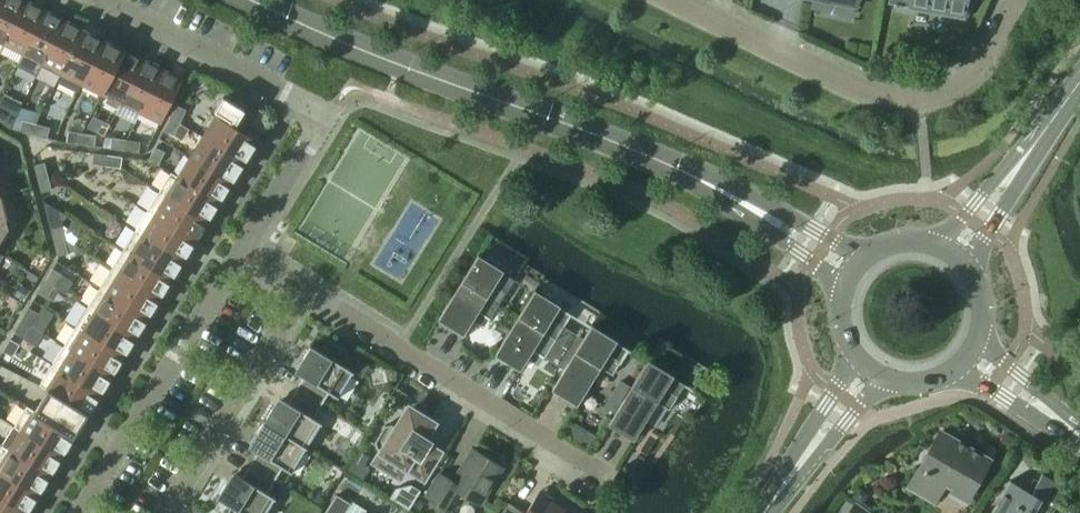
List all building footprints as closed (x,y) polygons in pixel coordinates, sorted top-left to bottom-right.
[(5,43),(26,1),(23,0),(2,0),(0,5),(0,41),(5,43)] [(912,8),(964,17),(967,0),(913,0),(912,8)] [(5,43),(24,53),(45,11),(26,1),(5,43)] [(24,53),(43,62),(64,20),(45,11),(24,53)] [(43,62),(62,72),(83,30),(64,20),(43,62)] [(62,72),(57,82),(77,92),(82,82),(103,40),(83,30),(62,72)] [(82,82),(102,92),(123,50),(103,40),(82,82)] [(102,92),(122,102),(142,60),(123,50),(102,92)] [(122,102),(141,111),(161,69),(142,60),(122,102)] [(161,69),(141,111),(161,121),(181,79),(161,69)] [(203,137),(243,161),(256,140),(233,126),(235,123),(236,124),(244,109),(223,96),(214,110),(221,114),(219,117),(216,115),(203,137)] [(170,117),(180,122),(186,109),(176,104),(170,117)] [(4,123),(9,113),(0,107),(0,121),(4,123)] [(180,122),(170,117),(163,130),(173,135),(180,122)] [(33,134),(37,122),(23,118),(20,130),(33,134)] [(37,122),(33,134),(47,138),(51,126),(37,122)] [(81,144),(82,132),(68,130),(66,142),(81,144)] [(82,132),(81,144),(95,146),(96,135),(82,132)] [(125,150),(127,139),(113,137),(111,148),(125,150)] [(203,137),(190,157),(230,181),(243,161),(203,137)] [(127,139),(125,150),(139,152),(141,141),(127,139)] [(155,146),(149,159),(159,164),(165,151),(155,146)] [(107,165),(108,154),(94,152),(93,163),(107,165)] [(108,154),(107,165),(121,167),(122,156),(108,154)] [(190,157),(178,176),(218,201),(230,181),(190,157)] [(38,178),(48,175),(45,162),(34,164),(38,178)] [(206,220),(218,201),(178,176),(171,172),(159,191),(206,220)] [(48,175),(38,178),(41,192),(52,189),(48,175)] [(159,191),(147,210),(195,239),(206,220),(159,191)] [(147,210),(135,229),(183,258),(195,239),(147,210)] [(54,242),(65,239),(61,225),(51,228),(54,242)] [(135,229),(123,249),(171,278),(183,258),(135,229)] [(65,239),(54,242),(58,256),(68,253),(65,239)] [(123,249),(111,268),(159,297),(171,278),(123,249)] [(515,278),(494,266),(479,256),(480,254),(479,254),(439,317),(464,332),(463,334),(464,334),(479,310),(491,318),(515,278)] [(45,280),(55,286),(62,274),(52,268),(45,280)] [(111,268),(99,287),(147,316),(159,297),(111,268)] [(55,286),(45,280),(38,292),(47,298),(55,286)] [(99,287),(87,306),(135,336),(147,316),(99,287)] [(520,369),(521,369),(533,349),(545,356),(572,313),(535,291),(536,289),(535,288),(496,352),(521,367),(520,369)] [(87,306),(76,326),(123,355),(135,336),(87,306)] [(22,319),(31,325),(39,312),(29,307),(22,319)] [(31,325),(22,319),(14,331),(24,337),(31,325)] [(613,374),(629,348),(592,326),(593,324),(592,324),(553,387),(577,402),(576,404),(577,404),(601,366),(613,374)] [(76,326),(64,345),(111,374),(123,355),(76,326)] [(10,338),(3,350),(12,356),(20,344),(10,338)] [(311,346),(296,370),(305,376),(297,388),(322,404),(330,391),(338,396),(339,395),(338,395),(352,371),(353,372),(354,371),(345,366),(352,354),(328,339),(321,350),(310,344),(310,345),(311,346)] [(64,345),(52,364),(99,393),(111,374),(64,345)] [(670,409),(685,384),(649,361),(650,359),(649,359),(610,422),(634,437),(633,439),(634,439),(657,401),(670,409)] [(36,390),(33,395),(80,424),(83,420),(85,417),(86,415),(99,393),(52,364),(39,385),(36,390)] [(322,404),(297,388),(289,401),(280,396),(265,420),(264,419),(263,420),(307,447),(307,446),(306,446),(321,422),(322,423),(322,422),(314,417),(322,404)] [(27,405),(13,426),(21,431),(61,455),(75,433),(76,432),(80,424),(33,395),(27,405)] [(424,476),(439,452),(427,445),(430,440),(424,436),(432,422),(410,408),(398,427),(392,423),(385,425),(375,440),(377,447),(383,451),(379,459),(383,461),(385,466),(392,470),(397,470),(401,473),(406,465),(424,476)] [(250,464),(275,479),(283,466),(292,472),(292,471),(291,470),(306,447),(307,447),(263,420),(265,421),(250,446),(258,451),(250,464)] [(13,426),(2,445),(10,449),(49,474),(61,455),(21,431),(13,426)] [(943,485),(965,497),(988,457),(941,430),(910,485),(935,499),(943,485)] [(0,448),(0,470),(38,493),(49,474),(10,449),(2,445),(0,448)] [(503,466),(474,448),(454,480),(440,472),(426,495),(450,510),(459,496),(465,495),(479,503),(503,466)] [(250,464),(242,476),(234,471),(219,496),(217,495),(217,496),(245,512),(265,512),(274,498),(275,498),(276,497),(267,492),(275,479),(250,464)] [(26,512),(38,493),(0,470),(0,497),(26,512)] [(1027,488),(1011,479),(991,512),(1051,512),(1067,485),(1041,470),(1036,479),(1033,477),(1027,488)] [(541,489),(525,512),(576,512),(541,489)] [(351,503),(337,494),(325,512),(345,512),(351,503)] [(26,512),(0,497),(0,512),(25,512),(26,512)] [(855,501),(846,512),(872,512),(855,501)] [(508,502),(501,512),(525,512),(508,502)]
